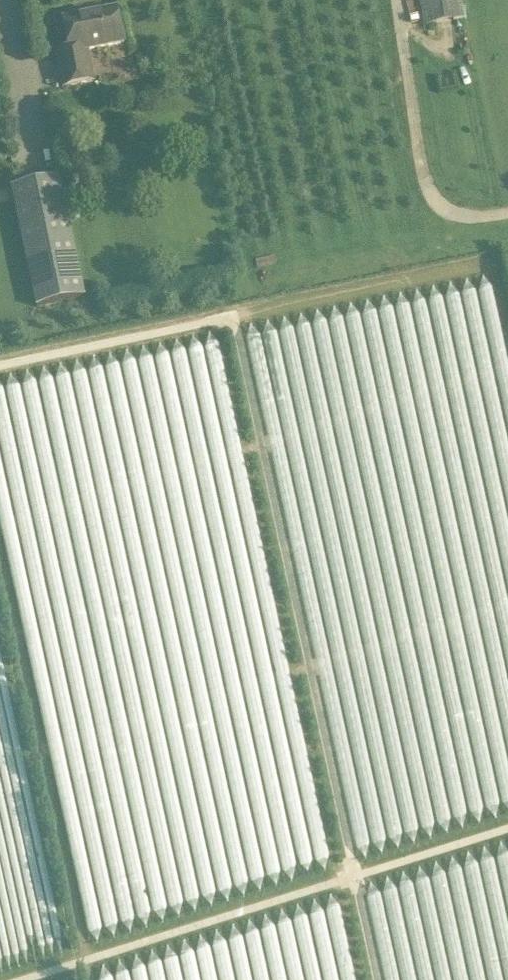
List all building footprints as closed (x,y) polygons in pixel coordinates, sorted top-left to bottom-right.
[(423,25),(463,17),(460,0),(419,0),(423,25)] [(122,43),(115,10),(64,21),(71,51),(58,53),(65,87),(91,82),(85,51),(122,43)] [(59,178),(12,188),(37,307),(84,297),(59,178)] [(74,193),(63,196),(68,219),(79,217),(74,193)]
